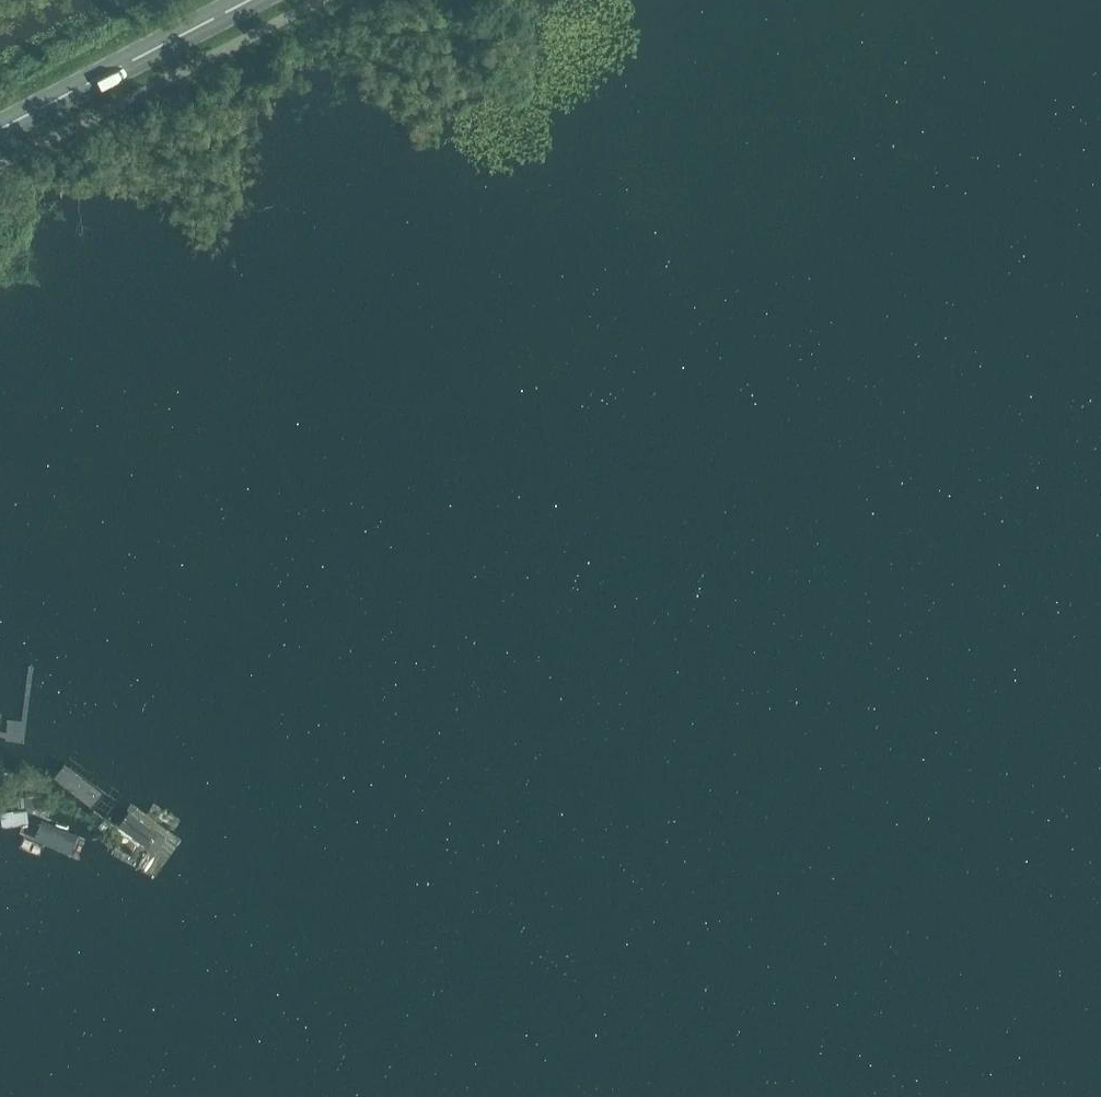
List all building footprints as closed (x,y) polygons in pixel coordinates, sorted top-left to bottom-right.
[(118,793),(67,755),(52,778),(104,815),(118,793)] [(41,794),(18,796),(18,803),(19,807),(27,807),(35,809),(36,805),(41,794)] [(88,838),(31,810),(20,832),(77,860),(88,838)]
